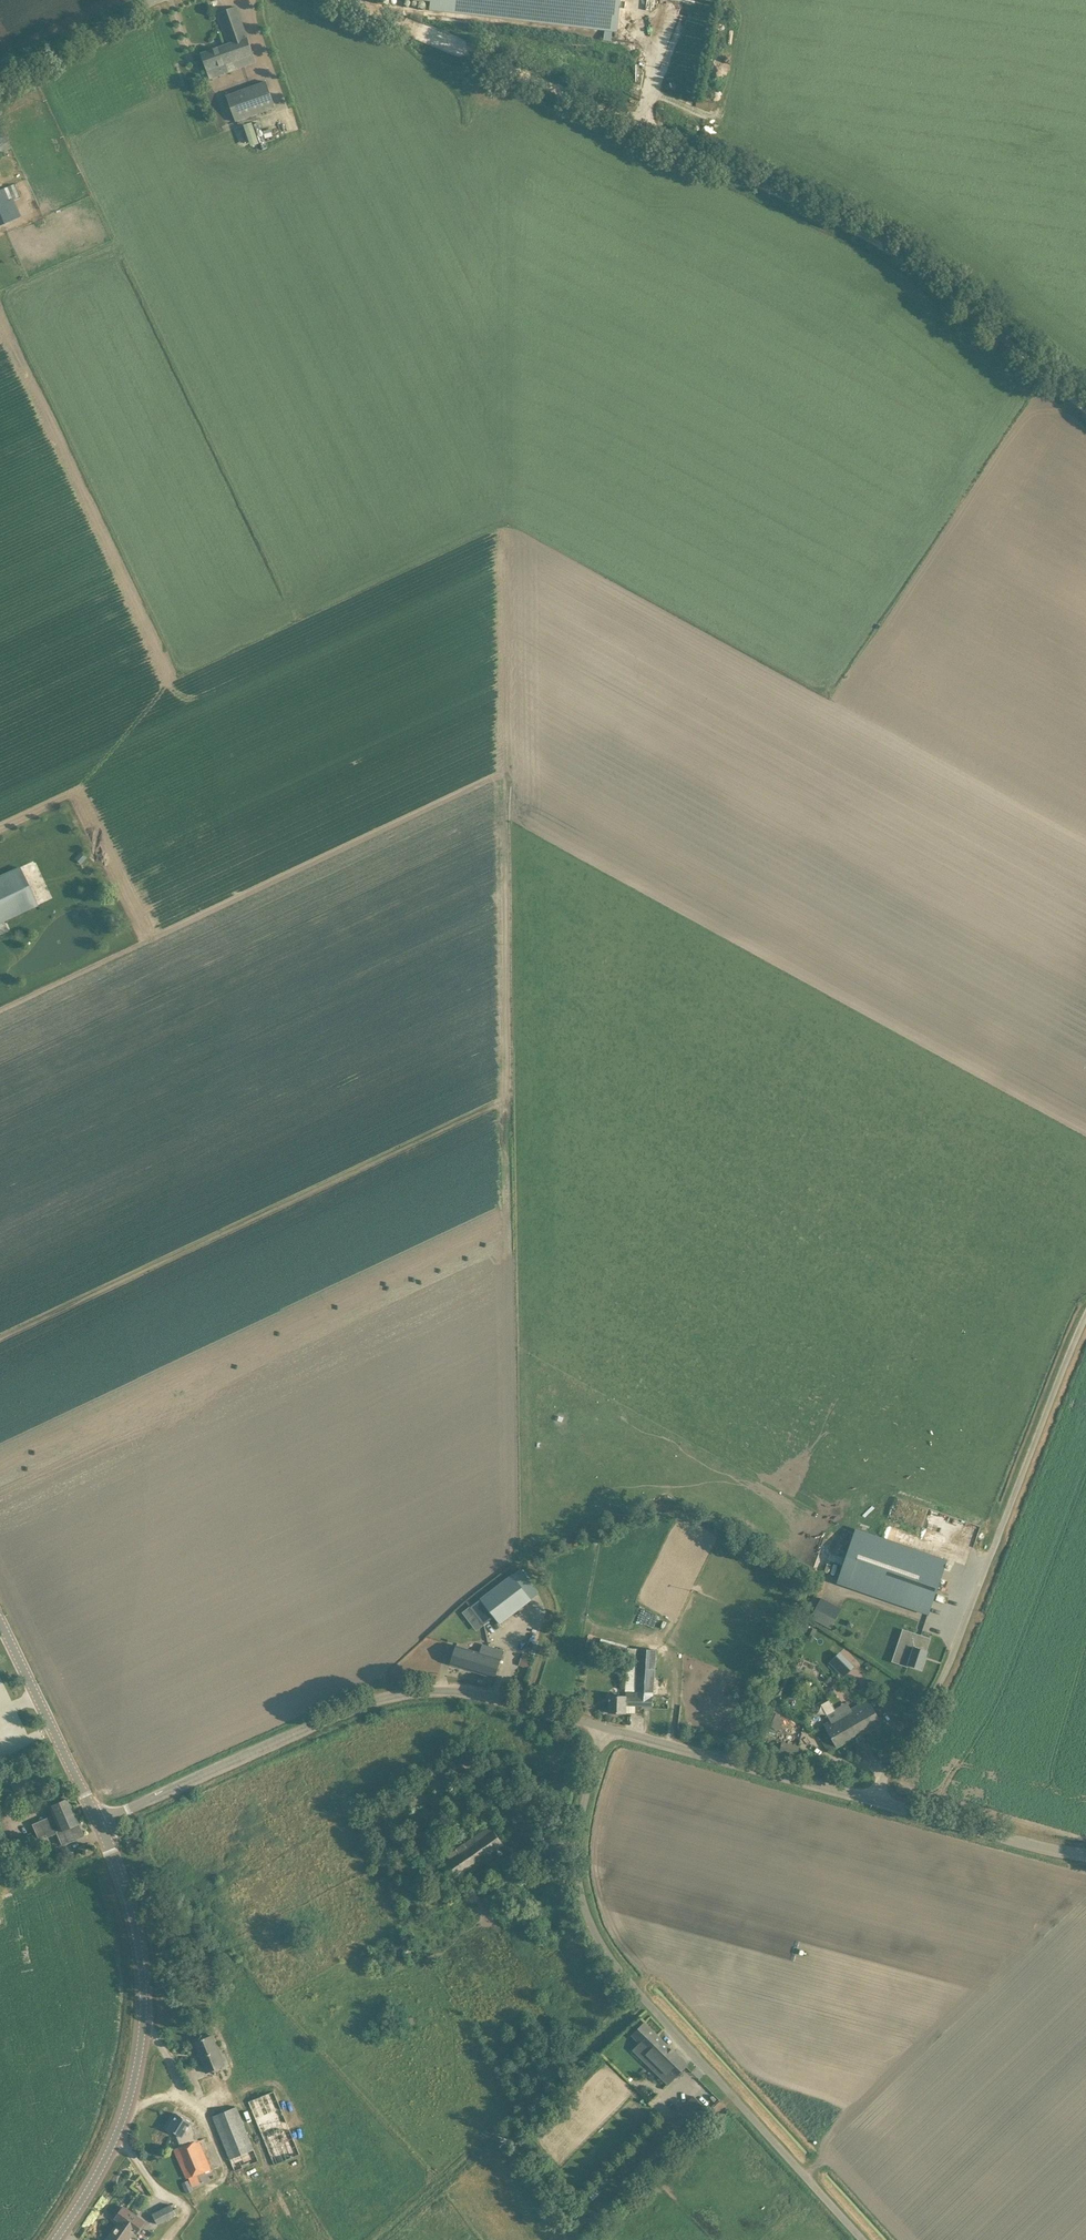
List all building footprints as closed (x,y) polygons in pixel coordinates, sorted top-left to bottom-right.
[(612,13),(611,19),(619,20),(621,0),(504,0),(612,13)] [(256,62),(251,48),(248,38),(247,38),(237,7),(218,14),(229,44),(201,54),(205,65),(207,72),(226,65),(228,71),(256,62)] [(276,108),(267,82),(227,96),(236,123),(276,108)] [(673,113),(668,121),(686,130),(690,122),(673,113)] [(263,131),(266,139),(273,136),(271,129),(263,131)] [(0,134),(0,152),(1,153),(11,148),(3,132),(0,134)] [(1,226),(14,220),(1,190),(0,191),(0,226),(1,226)] [(0,872),(0,919),(35,902),(18,864),(0,872)] [(170,1133),(186,1127),(179,1111),(164,1118),(170,1133)] [(947,1562),(913,1551),(881,1540),(855,1531),(853,1538),(838,1581),(929,1613),(941,1578),(947,1562)] [(519,1569),(470,1607),(476,1615),(484,1625),(492,1619),(497,1626),(539,1594),(519,1569)] [(820,1597),(809,1617),(830,1628),(841,1607),(820,1597)] [(476,1615),(470,1607),(463,1613),(469,1620),(476,1615)] [(485,1626),(479,1627),(482,1641),(488,1639),(485,1626)] [(907,1639),(904,1647),(900,1662),(911,1666),(921,1669),(927,1651),(917,1648),(914,1647),(915,1642),(907,1639)] [(451,1664),(480,1673),(486,1654),(487,1654),(490,1645),(483,1643),(480,1652),(456,1645),(454,1653),(451,1664)] [(496,1678),(499,1667),(504,1649),(490,1645),(487,1654),(486,1654),(480,1673),(496,1678)] [(638,1649),(637,1677),(636,1689),(635,1688),(635,1691),(626,1691),(626,1696),(610,1695),(610,1702),(609,1713),(626,1713),(626,1706),(642,1706),(642,1708),(653,1708),(653,1690),(654,1690),(654,1689),(650,1689),(651,1677),(654,1677),(655,1650),(638,1649)] [(847,1660),(840,1653),(830,1663),(837,1669),(847,1660)] [(521,1657),(519,1665),(528,1668),(530,1660),(521,1657)] [(802,1670),(798,1668),(795,1667),(792,1674),(795,1676),(796,1674),(800,1675),(802,1670)] [(851,1738),(881,1721),(868,1699),(839,1716),(851,1738)] [(768,1726),(781,1729),(784,1718),(771,1715),(768,1726)] [(851,1738),(839,1716),(824,1724),(826,1727),(819,1731),(829,1750),(836,1746),(837,1747),(851,1738)] [(472,1782),(479,1778),(464,1755),(457,1760),(472,1782)] [(61,1845),(73,1840),(83,1836),(67,1799),(56,1803),(48,1807),(52,1815),(33,1824),(31,1824),(37,1838),(45,1835),(46,1837),(56,1833),(61,1845)] [(457,1808),(463,1817),(474,1809),(469,1801),(457,1808)] [(508,1815),(515,1827),(527,1820),(520,1808),(508,1815)] [(437,1819),(426,1825),(430,1831),(440,1825),(437,1819)] [(451,1859),(443,1865),(453,1880),(504,1844),(491,1825),(448,1855),(451,1859)] [(669,2083),(680,2073),(688,2065),(645,2022),(633,2034),(640,2042),(634,2048),(669,2083)] [(398,2026),(390,2030),(394,2036),(401,2032),(398,2026)] [(213,2034),(205,2038),(195,2042),(207,2073),(226,2065),(213,2034)] [(238,2107),(213,2117),(235,2173),(259,2163),(254,2150),(255,2150),(238,2107)] [(187,2179),(208,2170),(211,2169),(200,2140),(199,2141),(192,2122),(187,2119),(178,2114),(168,2128),(176,2133),(181,2146),(175,2149),(178,2159),(187,2179)] [(189,2180),(182,2184),(186,2194),(194,2190),(189,2180)] [(176,2216),(176,2215),(180,2213),(178,2208),(174,2210),(171,2205),(152,2214),(158,2225),(176,2216)] [(128,2239),(134,2230),(136,2232),(144,2221),(133,2213),(124,2207),(116,2218),(122,2223),(119,2228),(116,2226),(107,2239),(108,2239),(130,2239),(128,2239)]
